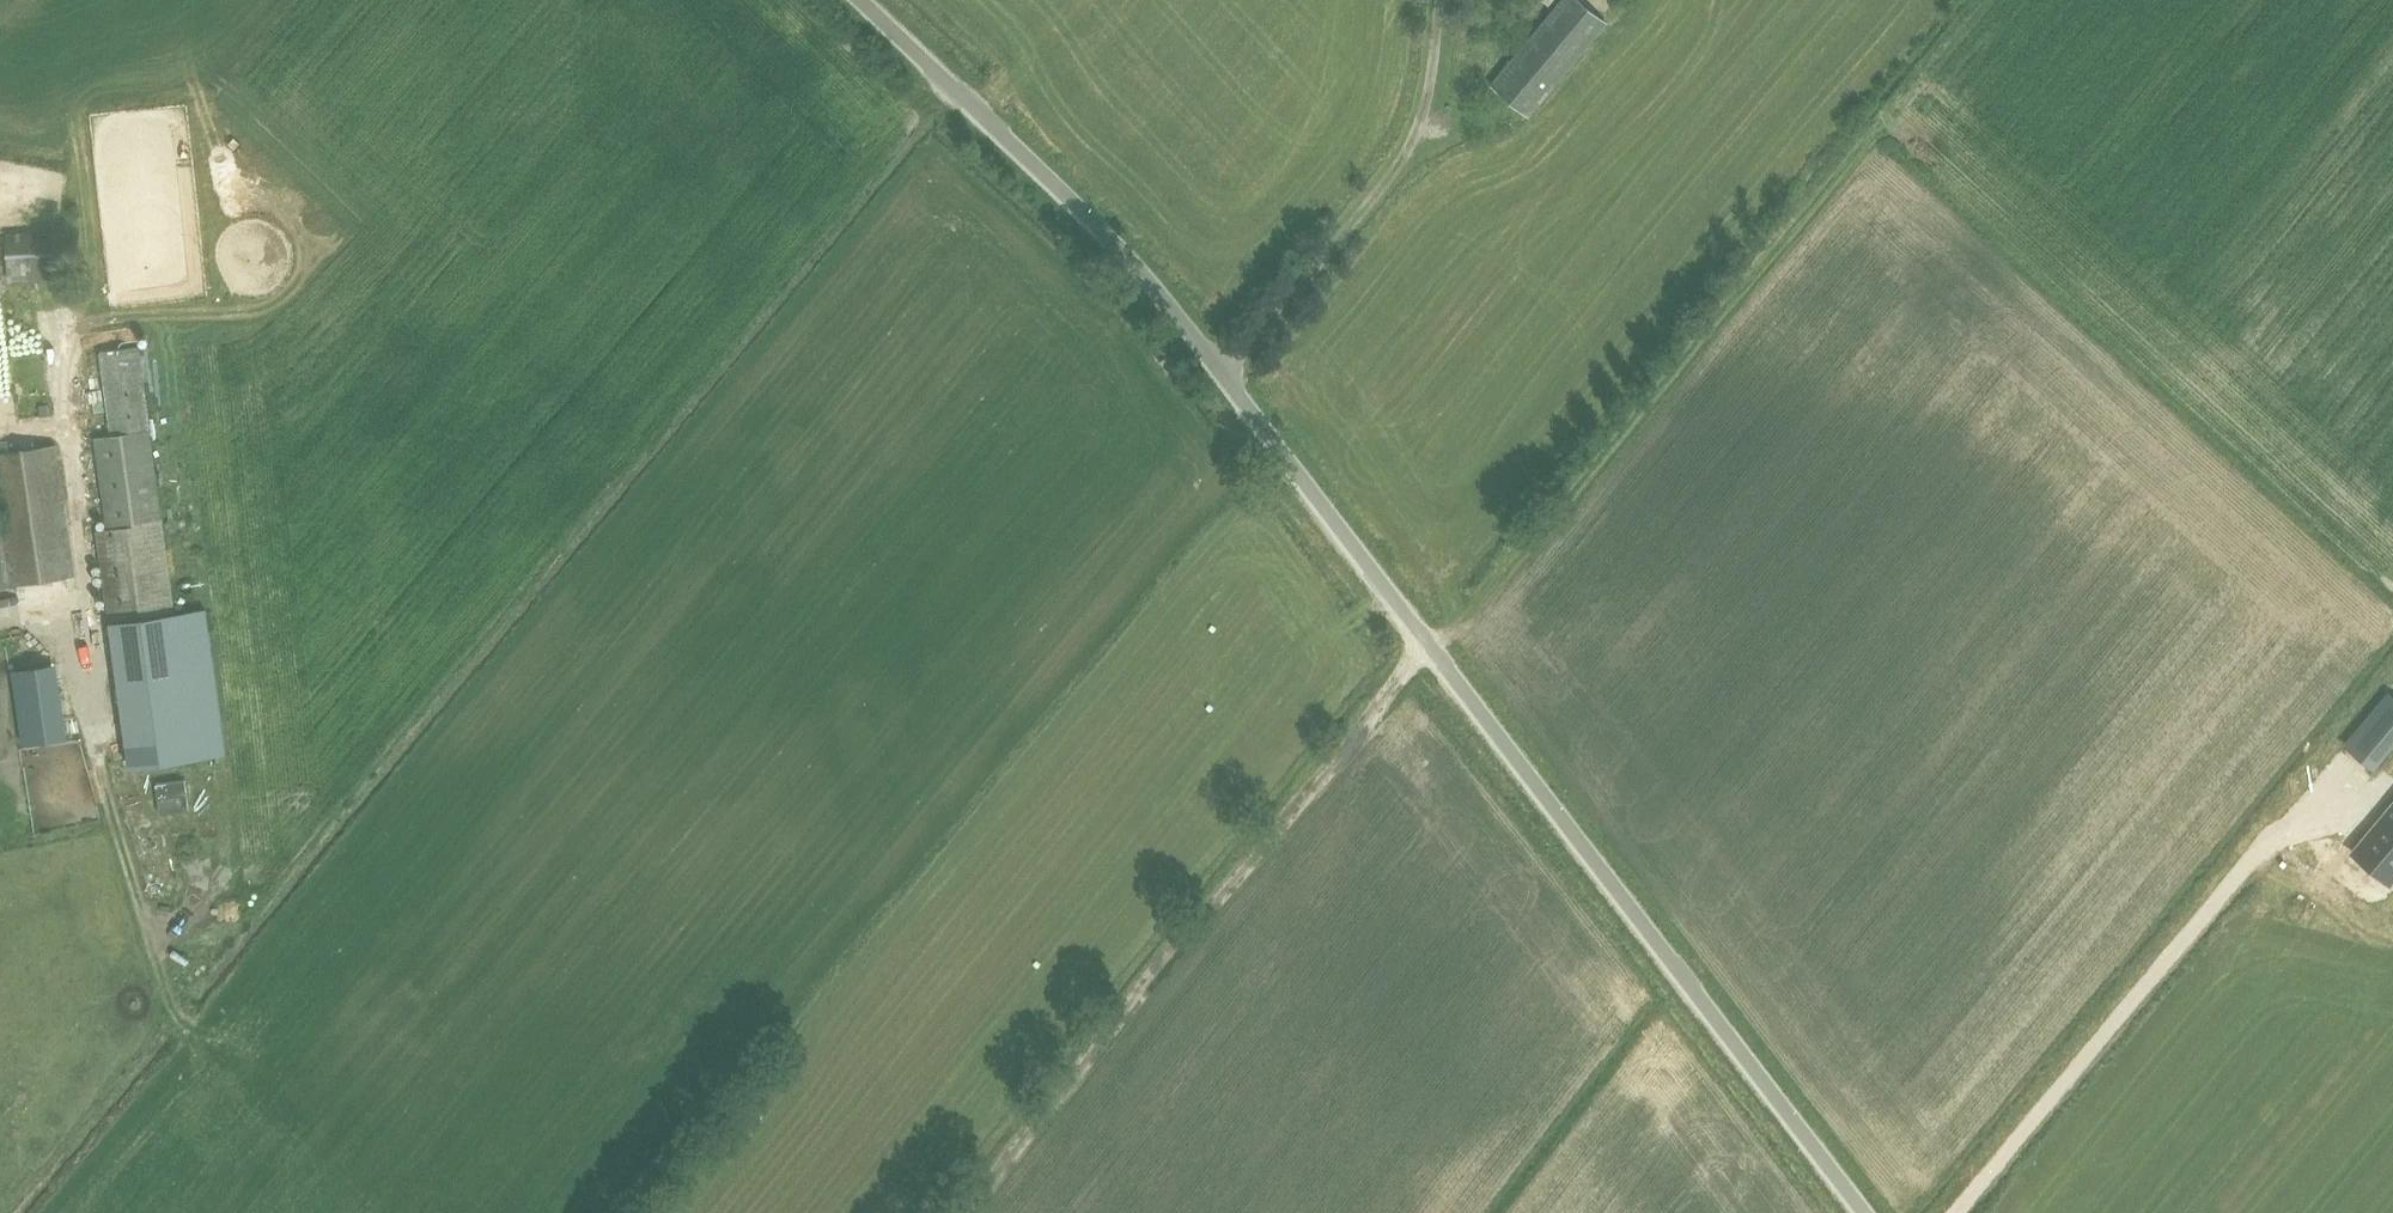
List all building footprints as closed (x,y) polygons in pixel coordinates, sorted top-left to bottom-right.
[(1528,115),(1607,21),(1581,0),(1561,0),(1491,83),(1528,115)] [(6,233),(9,279),(67,277),(65,230),(6,233)] [(91,434),(104,528),(95,530),(108,620),(176,611),(151,430),(139,345),(99,351),(110,431),(91,434)] [(75,575),(57,443),(0,452),(0,523),(0,526),(0,586),(75,575)] [(175,611),(108,621),(129,773),(225,760),(204,608),(175,611)] [(2371,723),(2392,742),(2392,699),(2392,698),(2371,723)] [(2352,850),(2386,879),(2392,871),(2392,801),(2352,850)]
